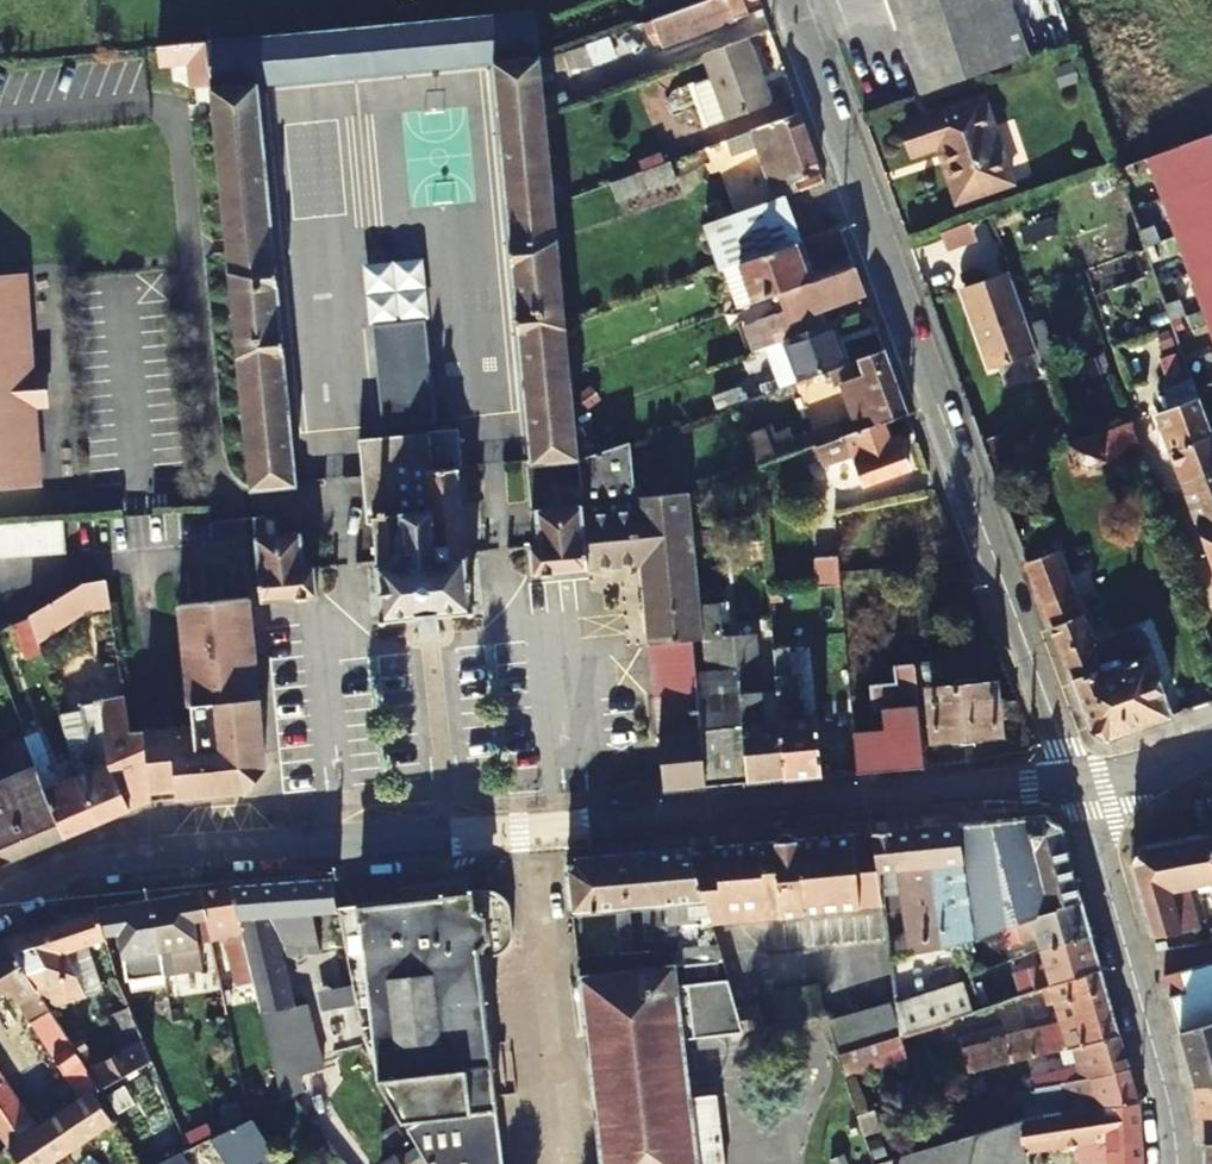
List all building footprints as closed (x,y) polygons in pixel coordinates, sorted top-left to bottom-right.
[(640,0),(646,19),(650,18),(699,0),(641,0),(640,0)] [(650,18),(660,44),(760,8),(757,0),(699,0),(650,18)] [(924,85),(1031,46),(1015,0),(895,0),(924,85)] [(256,84),(489,64),(498,158),(529,466),(577,461),(576,455),(567,365),(563,323),(558,272),(551,202),(541,111),(536,61),(532,17),(532,11),(304,32),(206,41),(242,401),(250,491),(295,486),(256,84)] [(304,32),(303,18),(205,26),(206,41),(304,32)] [(744,38),(699,54),(707,79),(691,85),(706,127),(769,105),(744,38)] [(1015,182),(1016,179),(985,96),(906,125),(917,155),(941,146),(961,201),(1015,182)] [(782,194),(794,190),(791,182),(818,171),(796,112),(722,139),(728,154),(750,146),(770,198),(782,194)] [(1211,175),(1211,137),(1210,132),(1145,152),(1159,193),(1211,175)] [(665,160),(607,181),(613,198),(672,178),(665,160)] [(1211,216),(1211,175),(1159,193),(1172,230),(1211,216)] [(793,242),(799,240),(782,194),(770,198),(703,222),(720,268),(736,262),(793,242)] [(1211,258),(1211,216),(1172,230),(1185,267),(1211,258)] [(1144,239),(1158,234),(1153,218),(1138,223),(1144,239)] [(969,223),(939,232),(944,249),(974,240),(969,223)] [(753,299),(805,280),(793,242),(736,262),(749,300),(753,299)] [(1211,300),(1211,258),(1185,267),(1198,305),(1211,300)] [(784,335),(813,326),(808,310),(862,291),(853,267),(806,284),(805,280),(753,299),(768,340),(784,335)] [(1018,294),(1010,271),(965,287),(978,325),(974,326),(990,371),(1038,354),(1018,294)] [(38,481),(32,402),(30,371),(22,272),(0,274),(0,484),(38,481)] [(1170,314),(1184,309),(1178,293),(1164,298),(1170,314)] [(1211,341),(1211,300),(1198,305),(1211,342),(1211,341)] [(371,326),(381,424),(431,418),(418,321),(371,326)] [(838,364),(841,362),(826,322),(813,326),(784,335),(799,378),(838,364)] [(816,445),(887,420),(906,413),(882,348),(841,362),(838,364),(843,378),(838,381),(850,416),(811,430),(803,410),(786,415),(776,386),(714,408),(722,429),(740,423),(756,466),(816,445)] [(43,370),(30,371),(32,402),(46,401),(43,370)] [(1164,388),(1167,396),(1194,386),(1192,379),(1164,388)] [(1199,398),(1194,386),(1167,396),(1171,408),(1199,398)] [(1160,412),(1174,451),(1211,437),(1211,435),(1199,398),(1171,408),(1160,412)] [(887,420),(816,445),(822,460),(845,451),(846,455),(853,453),(866,484),(911,466),(900,437),(894,439),(887,420)] [(465,555),(461,519),(457,471),(465,470),(462,432),(429,435),(428,437),(360,444),(368,529),(372,529),(376,564),(374,564),(379,620),(470,612),(465,555)] [(1093,435),(1068,443),(1077,471),(1102,460),(1093,435)] [(1186,486),(1211,477),(1211,437),(1174,451),(1186,486)] [(689,489),(629,493),(624,445),(596,454),(598,486),(579,488),(583,525),(630,509),(688,489),(689,489)] [(598,486),(596,454),(577,461),(579,488),(598,486)] [(1145,470),(1150,467),(1149,460),(1142,463),(1145,470)] [(1199,521),(1211,517),(1211,477),(1186,486),(1199,521)] [(552,491),(554,511),(534,513),(537,548),(528,549),(530,576),(617,568),(615,545),(634,542),(630,509),(583,525),(579,488),(552,491)] [(692,530),(688,489),(630,509),(634,542),(692,530)] [(1166,507),(1170,505),(1166,493),(1155,497),(1164,523),(1170,521),(1166,507)] [(278,517),(262,519),(265,541),(281,539),(278,517)] [(1211,553),(1211,517),(1199,521),(1211,554),(1211,553)] [(262,519),(253,520),(262,602),(316,596),(314,570),(305,571),(302,538),(281,539),(265,541),(262,519)] [(1,557),(17,557),(34,556),(42,555),(38,539),(48,537),(64,535),(64,522),(47,523),(33,523),(15,524),(0,525),(0,558),(1,557)] [(702,640),(698,604),(692,530),(634,542),(636,566),(643,646),(690,642),(702,640)] [(1037,561),(1029,541),(1026,532),(1017,535),(1089,726),(1109,739),(1172,718),(1158,679),(1161,672),(1158,661),(1151,660),(1141,633),(1089,652),(1053,554),(1037,561)] [(1170,538),(1177,555),(1188,552),(1181,534),(1170,538)] [(42,555),(49,555),(64,554),(64,546),(64,535),(48,537),(38,539),(42,555)] [(636,566),(634,542),(615,545),(617,568),(636,566)] [(837,557),(815,557),(816,584),(838,584),(837,557)] [(1187,583),(1197,579),(1191,560),(1180,564),(1187,583)] [(103,587),(80,590),(84,616),(108,613),(103,587)] [(1190,591),(1193,599),(1199,596),(1196,589),(1190,591)] [(27,620),(33,639),(84,616),(80,590),(55,602),(26,616),(27,620)] [(144,733),(151,797),(160,793),(229,784),(230,791),(236,790),(235,786),(250,784),(251,784),(253,782),(252,780),(263,772),(261,755),(259,755),(252,692),(249,692),(246,661),(256,660),(259,659),(253,603),(252,599),(183,607),(193,707),(196,708),(198,727),(144,733)] [(784,780),(774,677),(756,678),(752,632),(725,634),(722,604),(710,605),(709,603),(698,604),(702,640),(704,672),(693,673),(704,788),(784,780)] [(758,618),(759,637),(770,637),(768,617),(758,618)] [(33,639),(27,620),(9,625),(21,658),(37,652),(33,639)] [(663,792),(704,788),(693,673),(690,642),(643,646),(663,792)] [(873,712),(882,711),(883,728),(883,734),(852,738),(855,773),(923,767),(920,729),(919,712),(917,682),(915,665),(914,645),(897,646),(898,666),(894,666),(895,685),(871,687),(873,712)] [(771,649),(774,677),(784,780),(819,777),(815,719),(798,721),(794,674),(789,674),(786,649),(771,649)] [(915,665),(917,682),(944,679),(942,663),(915,665)] [(995,690),(994,683),(930,690),(932,711),(919,712),(920,729),(934,728),(935,740),(999,734),(997,717),(1004,716),(1002,703),(1017,701),(1012,688),(995,690)] [(128,810),(151,797),(144,733),(128,735),(122,697),(99,700),(109,764),(128,810)] [(852,731),(849,699),(841,700),(843,753),(830,755),(832,775),(855,773),(852,738),(852,731)] [(59,722),(77,777),(109,764),(99,700),(92,701),(93,708),(81,711),(81,715),(59,722)] [(37,770),(50,765),(37,733),(24,738),(36,769),(37,770)] [(96,823),(128,810),(109,764),(77,777),(96,823)] [(37,770),(36,769),(12,779),(22,801),(39,793),(35,784),(41,781),(38,774),(37,770)] [(63,837),(96,823),(77,777),(58,785),(51,769),(38,774),(41,781),(63,837)] [(63,837),(41,781),(35,784),(39,793),(22,801),(12,779),(1,784),(31,850),(63,837)] [(31,850),(1,784),(0,784),(0,863),(31,850)] [(151,797),(230,791),(229,784),(160,793),(151,797)] [(1069,860),(1059,824),(1044,814),(954,823),(968,938),(1000,927),(1058,907),(1057,904),(1080,898),(1069,860)] [(874,869),(894,867),(900,910),(906,955),(968,938),(954,823),(869,832),(874,869)] [(806,912),(806,909),(879,901),(874,869),(869,832),(787,839),(791,896),(796,914),(806,912)] [(1180,929),(1176,911),(1190,907),(1185,887),(1211,881),(1211,872),(1205,833),(1136,844),(1129,863),(1150,937),(1180,929)] [(702,912),(705,920),(759,914),(759,918),(796,914),(791,896),(787,839),(684,849),(702,912)] [(684,849),(652,852),(658,925),(682,922),(682,915),(702,912),(684,849)] [(660,942),(658,925),(652,852),(619,856),(624,907),(638,906),(642,937),(652,936),(654,950),(661,950),(660,942)] [(626,922),(624,907),(619,856),(572,860),(569,862),(565,869),(576,958),(626,953),(627,937),(626,922)] [(879,901),(880,911),(900,910),(894,867),(874,869),(879,901)] [(329,878),(302,880),(306,913),(335,911),(334,904),(329,878)] [(272,945),(309,941),(306,913),(302,880),(229,885),(252,984),(258,1009),(279,1101),(289,1096),(319,1079),(315,1060),(301,996),(291,997),(292,1004),(287,1005),(272,945)] [(222,938),(233,987),(236,987),(252,984),(229,885),(196,891),(203,926),(207,941),(222,938)] [(412,1141),(497,1131),(489,1068),(490,1066),(480,988),(477,962),(480,960),(479,950),(484,941),(484,939),(481,911),(475,903),(472,891),(472,890),(437,892),(437,896),(334,904),(335,911),(352,1004),(358,1045),(412,1141)] [(510,937),(510,933),(508,910),(506,906),(504,902),(501,899),(498,896),(494,894),(491,892),(487,891),(483,890),(472,890),(472,891),(475,903),(481,911),(484,939),(484,941),(479,950),(480,960),(490,957),(493,956),(497,954),(499,952),(500,951),(502,950),(505,946),(506,945),(508,941),(510,937)] [(196,891),(149,899),(158,952),(169,950),(174,972),(197,968),(191,928),(203,926),(196,891)] [(1057,904),(1058,907),(1000,927),(1003,940),(1021,937),(1022,942),(1039,938),(1043,949),(1090,935),(1080,898),(1057,904)] [(149,899),(94,908),(103,935),(103,936),(120,934),(129,980),(153,976),(150,953),(158,952),(149,899)] [(1190,907),(1176,911),(1180,929),(1195,924),(1190,907)] [(103,935),(94,908),(75,914),(84,941),(103,935)] [(102,987),(85,945),(84,941),(75,914),(8,937),(51,1011),(102,987)] [(1090,935),(1043,949),(1046,961),(1029,966),(1032,975),(1016,980),(1019,993),(1099,968),(1090,935)] [(2,1147),(14,1163),(42,1163),(108,1123),(90,1091),(96,1088),(70,1043),(51,1011),(8,937),(0,941),(0,991),(5,988),(26,1023),(31,1021),(76,1099),(26,1131),(0,1090),(0,1144),(2,1147)] [(660,942),(661,950),(675,948),(674,941),(660,942)] [(1026,955),(1029,966),(1046,961),(1043,949),(1026,955)] [(1211,984),(1211,964),(1161,977),(1167,997),(1211,984)] [(679,1038),(740,1039),(740,1036),(733,1014),(722,978),(672,985),(669,965),(578,976),(601,1163),(722,1163),(714,1096),(687,1099),(679,1038)] [(1019,993),(994,1001),(1004,1036),(1013,1064),(1071,1048),(1118,1036),(1099,968),(1019,993)] [(893,1001),(896,1022),(897,1031),(971,1008),(958,982),(893,1001)] [(252,984),(236,987),(241,1012),(258,1009),(252,984)] [(800,990),(784,994),(770,998),(779,1029),(793,1025),(809,1020),(824,1016),(815,986),(800,990)] [(994,1039),(1004,1036),(994,1001),(984,1004),(994,1039)] [(883,1035),(897,1031),(896,1022),(888,1002),(875,1006),(861,1010),(845,1014),(827,1019),(837,1050),(854,1045),(869,1040),(883,1035)] [(70,1043),(96,1088),(151,1060),(143,1039),(129,1003),(113,1010),(128,1047),(94,1065),(78,1038),(70,1043)] [(171,1023),(181,1022),(177,1004),(168,1005),(171,1023)] [(318,1050),(319,1059),(358,1045),(352,1004),(319,1009),(324,1049),(318,1050)] [(733,1014),(740,1036),(763,1030),(756,1008),(733,1014)] [(1211,1085),(1211,1022),(1177,1030),(1192,1087),(1211,1085)] [(1127,1069),(1118,1036),(1071,1048),(1077,1068),(1050,1075),(1053,1088),(1127,1069)] [(1062,1101),(1066,1117),(1136,1100),(1127,1069),(1053,1088),(1033,1094),(1036,1107),(1062,1101)] [(1192,1087),(1198,1115),(1211,1114),(1211,1085),(1192,1087)] [(1007,1160),(1018,1158),(1087,1143),(1106,1139),(1107,1154),(1108,1163),(1140,1163),(1136,1100),(1066,1117),(901,1154),(898,1163),(1006,1163),(1007,1160)] [(1203,1163),(1211,1163),(1211,1114),(1198,1115),(1202,1140),(1203,1163)] [(207,1138),(224,1163),(278,1163),(248,1118),(246,1119),(218,1133),(207,1138)] [(425,1163),(503,1163),(501,1152),(497,1131),(412,1141),(421,1157),(425,1163)] [(1106,1139),(1087,1143),(1088,1157),(1107,1154),(1106,1139)] [(155,1163),(186,1163),(184,1156),(155,1163)]
